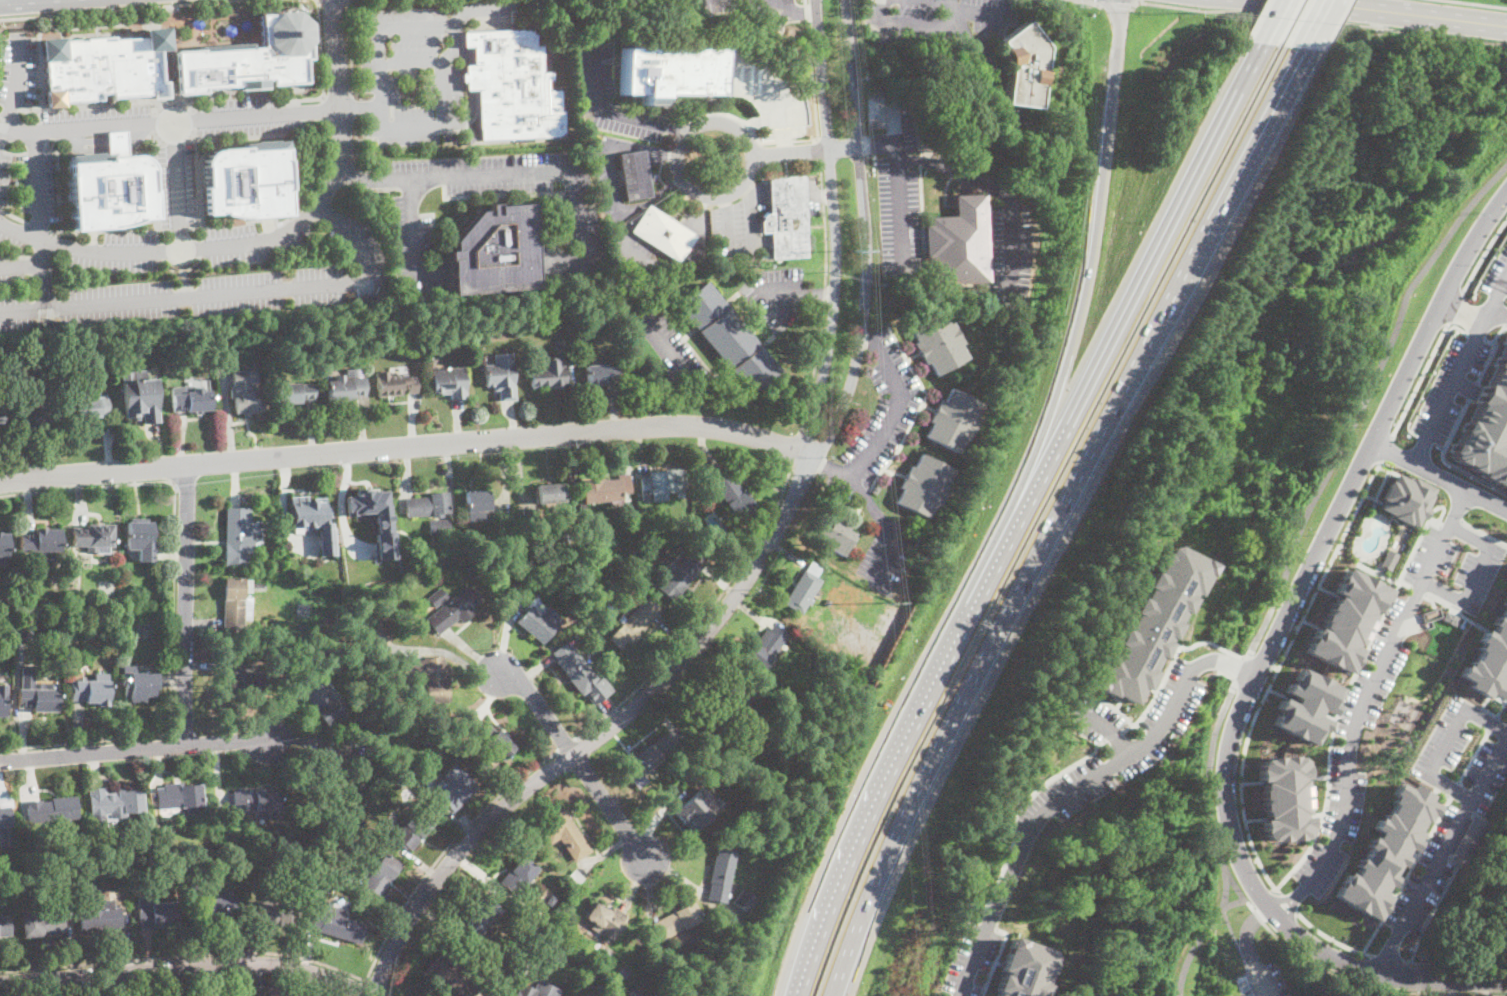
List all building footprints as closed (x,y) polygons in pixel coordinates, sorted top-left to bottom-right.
[(170,49),(173,94),(202,92),(201,87),(235,85),(235,89),(263,87),(263,79),(266,79),(266,83),(302,82),(301,58),(306,58),(306,29),(308,22),(307,17),(304,12),(296,6),(291,6),(291,10),(254,13),(257,45),(200,50),(199,47),(170,49)] [(1045,47),(1042,70),(1044,70),(1042,86),(1039,86),(1037,108),(1003,104),(1008,67),(1006,67),(1002,49),(1003,49),(999,42),(1026,21),(1045,47)] [(38,38),(39,61),(44,61),(45,89),(42,89),(43,106),(59,105),(59,100),(99,99),(99,93),(108,92),(108,96),(146,95),(146,98),(163,97),(163,80),(159,80),(157,49),(165,48),(164,26),(140,27),(141,35),(112,38),(111,34),(62,38),(60,36),(38,38)] [(524,28),(524,30),(529,30),(529,33),(533,33),(534,45),(541,45),(542,72),(552,71),(552,79),(548,79),(549,90),(560,89),(561,110),(564,110),(565,135),(481,140),(479,89),(467,89),(467,81),(463,81),(462,73),(466,73),(465,65),(473,65),(473,46),(463,46),(463,32),(524,28)] [(718,95),(660,94),(660,101),(659,104),(642,105),(641,104),(640,102),(640,94),(619,94),(619,48),(719,49),(718,95)] [(468,147),(460,140),(466,132),(475,139),(468,147)] [(244,146),(245,149),(283,147),(287,215),(241,218),(232,217),(224,216),(220,213),(203,214),(201,184),(203,184),(202,159),(203,157),(205,154),(207,151),(211,149),(215,147),(244,146)] [(647,174),(650,173),(651,180),(648,180),(651,195),(626,200),(618,154),(643,150),(647,174)] [(64,161),(68,230),(116,227),(129,223),(136,221),(136,218),(152,217),(148,169),(146,163),(144,159),(140,156),(135,154),(131,154),(102,155),(102,159),(64,161)] [(807,257),(773,259),(771,232),(762,233),(761,222),(763,219),(760,216),(764,212),(767,215),(769,213),(770,213),(768,179),(802,177),(807,257)] [(982,193),(987,281),(934,284),(932,257),(926,257),(926,225),(931,225),(930,217),(956,216),(954,195),(982,193)] [(477,211),(452,241),(453,250),(447,250),(448,260),(451,260),(453,291),(453,295),(538,288),(531,203),(496,205),(496,203),(487,204),(487,210),(477,211)] [(694,236),(678,261),(632,231),(648,206),(694,236)] [(780,370),(750,395),(676,305),(705,281),(780,370)] [(986,297),(971,298),(970,292),(981,291),(982,289),(983,288),(985,289),(986,297)] [(939,312),(946,324),(949,322),(954,331),(948,334),(950,338),(956,335),(961,343),(958,345),(966,359),(935,376),(928,363),(925,365),(920,356),(925,353),(923,350),(918,352),(913,344),(916,342),(909,329),(939,312)] [(1506,486),(1506,437),(1506,435),(1506,433),(1506,330),(1445,455),(1506,486)] [(512,353),(515,400),(500,401),(499,391),(493,391),(493,387),(485,388),(484,365),(495,364),(494,354),(512,353)] [(561,357),(562,368),(564,367),(566,388),(549,389),(549,387),(531,389),(530,369),(544,368),(543,358),(561,357)] [(617,382),(601,382),(601,388),(595,388),(595,385),(587,385),(586,365),(616,363),(617,382)] [(464,367),(465,398),(449,399),(449,393),(440,394),(440,390),(432,390),(431,369),(464,367)] [(147,378),(155,377),(159,421),(143,423),(142,419),(136,420),(135,416),(125,417),(120,372),(146,369),(147,378)] [(233,387),(232,372),(247,370),(248,385),(233,387)] [(391,371),(391,374),(406,373),(407,378),(415,377),(416,393),(407,393),(407,390),(401,391),(401,394),(378,396),(376,372),(391,371)] [(343,373),(344,378),(364,376),(366,396),(327,399),(326,380),(335,379),(335,374),(343,373)] [(301,382),(301,385),(314,384),(315,400),(291,401),(291,406),(285,406),(285,403),(277,404),(276,383),(301,382)] [(202,388),(202,391),(209,391),(210,410),(173,412),(172,396),(186,395),(186,393),(191,392),(191,389),(202,388)] [(250,413),(250,417),(243,418),(243,413),(234,415),(232,393),(241,392),(241,389),(256,388),(258,413),(250,413)] [(949,388),(981,405),(974,418),(977,420),(973,429),(967,426),(966,429),(971,432),(966,441),(963,439),(956,453),(925,437),(932,424),(929,422),(933,413),(938,416),(940,412),(935,409),(940,401),(942,402),(949,388)] [(84,394),(84,399),(107,397),(108,413),(100,414),(100,417),(75,419),(73,395),(84,394)] [(19,428),(18,410),(56,407),(58,425),(19,428)] [(919,454),(951,470),(944,483),(948,485),(943,495),(937,492),(936,495),(941,498),(936,507),(933,506),(926,519),(895,503),(902,490),(898,488),(903,479),(909,482),(911,478),(905,475),(909,466),(912,468),(919,454)] [(756,507),(739,520),(710,480),(728,467),(756,507)] [(667,471),(667,474),(684,473),(686,492),(684,492),(684,496),(676,497),(676,492),(648,494),(648,502),(642,502),(640,477),(649,477),(649,473),(667,471)] [(1416,527),(1376,507),(1392,472),(1433,492),(1416,527)] [(604,479),(604,481),(621,480),(622,500),(617,500),(618,508),(611,508),(610,501),(581,503),(579,481),(604,479)] [(564,502),(537,504),(536,485),(563,483),(564,502)] [(879,487),(875,494),(871,491),(875,485),(879,487)] [(345,495),(347,515),(373,513),(377,558),(394,558),(392,531),(390,531),(386,489),(377,491),(377,487),(355,489),(355,494),(345,495)] [(484,521),(467,522),(464,492),(488,490),(490,510),(483,511),(484,521)] [(449,516),(407,518),(406,499),(430,498),(430,492),(447,491),(449,516)] [(289,496),(291,527),(319,525),(320,529),(316,529),(319,556),(334,554),(330,522),(326,522),(324,496),(307,498),(306,495),(289,496)] [(253,525),(252,554),(248,554),(247,565),(226,565),(226,508),(250,509),(249,525),(253,525)] [(538,525),(524,526),(523,511),(537,510),(538,525)] [(835,516),(850,524),(847,530),(855,534),(842,557),(811,539),(824,516),(832,521),(835,516)] [(450,532),(430,534),(429,520),(449,518),(450,532)] [(155,563),(139,562),(139,550),(128,550),(127,522),(151,523),(150,539),(156,540),(155,563)] [(112,547),(96,547),(95,553),(87,553),(87,547),(72,547),(73,528),(87,528),(87,525),(112,525),(112,547)] [(60,530),(59,552),(53,552),(53,563),(40,563),(41,552),(20,551),(20,533),(35,533),(35,529),(45,529),(45,530),(60,530)] [(1090,687),(1129,705),(1207,566),(1170,545),(1090,687)] [(676,597),(662,584),(696,547),(710,560),(676,597)] [(645,557),(638,565),(628,556),(635,548),(645,557)] [(1398,554),(1390,571),(1379,565),(1387,548),(1398,554)] [(505,566),(498,567),(497,553),(505,553),(505,566)] [(480,577),(470,580),(465,567),(475,564),(480,577)] [(1345,673),(1301,652),(1341,567),(1387,589),(1345,673)] [(817,598),(812,606),(808,604),(803,612),(786,601),(806,571),(821,581),(812,595),(817,598)] [(265,584),(265,591),(251,591),(251,593),(243,593),(243,598),(251,598),(250,623),(243,622),(243,630),(223,630),(224,578),(243,579),(243,580),(251,580),(251,584),(265,584)] [(568,585),(562,591),(557,586),(563,580),(568,585)] [(1455,677),(1506,581),(1506,684),(1498,700),(1455,677)] [(477,598),(467,606),(472,612),(461,622),(458,618),(437,635),(425,621),(442,607),(440,604),(435,608),(427,599),(439,589),(447,598),(444,600),(448,604),(468,587),(477,598)] [(623,651),(609,637),(648,597),(662,611),(623,651)] [(81,598),(80,609),(72,609),(72,598),(81,598)] [(617,613),(608,622),(596,611),(605,601),(617,613)] [(514,620),(540,643),(561,619),(545,605),(539,612),(529,604),(514,620)] [(39,607),(39,616),(31,616),(31,607),(39,607)] [(1455,625),(1441,619),(1445,610),(1459,617),(1455,625)] [(276,629),(268,629),(268,619),(276,618),(276,629)] [(788,636),(761,672),(745,659),(757,643),(755,642),(766,629),(769,631),(774,625),(788,636)] [(31,629),(31,643),(19,643),(20,628),(31,629)] [(572,648),(599,682),(581,696),(568,679),(569,679),(555,662),(558,659),(553,653),(567,642),(572,648)] [(588,646),(583,650),(580,646),(585,642),(588,646)] [(298,649),(294,654),(288,648),(292,644),(298,649)] [(319,659),(314,661),(311,655),(316,652),(319,659)] [(443,665),(446,665),(448,682),(446,682),(448,703),(426,705),(424,678),(408,679),(408,662),(423,661),(423,658),(443,657),(443,665)] [(253,668),(253,671),(262,671),(262,693),(218,693),(218,659),(237,659),(237,668),(253,668)] [(1267,725),(1279,700),(1287,704),(1290,697),(1279,691),(1292,667),(1336,689),(1324,713),(1316,709),(1313,716),(1324,722),(1313,746),(1267,725)] [(156,674),(156,689),(153,689),(153,698),(144,697),(144,702),(128,702),(128,699),(124,699),(124,673),(156,674)] [(344,714),(327,726),(302,691),(318,679),(344,714)] [(108,682),(108,707),(97,707),(98,704),(85,703),(85,701),(71,701),(71,681),(108,682)] [(43,684),(43,690),(57,690),(56,712),(32,712),(33,707),(17,707),(18,689),(32,690),(32,684),(43,684)] [(483,726),(486,723),(496,732),(497,731),(515,748),(503,761),(485,744),(486,743),(476,734),(478,732),(476,729),(472,733),(467,728),(475,719),(483,726)] [(673,751),(642,775),(642,774),(632,782),(621,768),(662,736),(673,751)] [(1267,842),(1260,836),(1254,768),(1259,760),(1295,757),(1301,761),(1308,832),(1303,838),(1267,842)] [(453,766),(459,772),(460,771),(477,788),(454,812),(436,795),(448,783),(442,777),(453,766)] [(177,786),(200,785),(202,805),(200,806),(200,814),(188,815),(187,807),(159,809),(157,789),(163,788),(163,785),(177,783),(177,786)] [(1329,899),(1373,923),(1438,808),(1397,784),(1329,899)] [(701,786),(709,794),(708,795),(712,799),(714,797),(722,805),(692,832),(673,812),(701,786)] [(143,812),(90,815),(89,795),(122,793),(121,791),(141,789),(143,812)] [(279,792),(278,819),(255,818),(255,810),(233,810),(233,792),(279,792)] [(71,820),(71,825),(57,826),(57,821),(29,823),(27,800),(76,796),(78,819),(71,820)] [(10,825),(0,826),(0,807),(7,806),(10,825)] [(410,851),(406,848),(404,850),(391,840),(417,808),(434,822),(410,851)] [(562,810),(589,851),(574,861),(559,839),(550,845),(537,826),(562,810)] [(328,823),(323,824),(320,816),(325,814),(328,823)] [(1464,865),(1450,857),(1473,816),(1487,824),(1464,865)] [(127,853),(126,846),(141,844),(141,851),(127,853)] [(725,902),(707,899),(710,883),(708,883),(714,855),(716,856),(717,848),(734,851),(725,902)] [(127,859),(120,860),(119,853),(126,852),(127,859)] [(379,897),(362,886),(383,854),(400,865),(379,897)] [(537,870),(526,884),(524,883),(515,897),(500,883),(509,870),(510,871),(522,857),(537,870)] [(178,878),(165,879),(164,866),(176,864),(178,878)] [(347,881),(336,874),(342,866),(353,873),(347,881)] [(571,891),(561,882),(575,868),(584,877),(571,891)] [(193,894),(193,883),(206,883),(206,894),(193,894)] [(745,911),(731,902),(741,888),(755,897),(745,911)] [(230,889),(231,897),(233,897),(234,919),(205,921),(204,899),(218,898),(217,890),(230,889)] [(499,907),(474,943),(458,932),(469,917),(465,914),(470,907),(473,909),(483,895),(499,907)] [(556,898),(551,907),(545,903),(551,895),(556,898)] [(152,903),(183,901),(185,925),(154,927),(154,929),(140,929),(138,897),(151,896),(152,903)] [(113,900),(113,906),(120,905),(121,927),(108,928),(108,933),(95,934),(94,930),(82,931),(80,911),(101,910),(100,900),(113,900)] [(298,902),(297,927),(257,926),(257,901),(298,902)] [(595,902),(607,910),(609,907),(625,918),(609,943),(601,938),(603,935),(592,928),(596,922),(586,916),(595,902)] [(701,919),(661,941),(652,924),(692,902),(701,919)] [(347,912),(345,919),(365,925),(359,944),(318,932),(318,930),(310,928),(315,910),(331,915),(333,907),(347,912)] [(24,938),(22,915),(63,911),(65,933),(24,938)] [(11,936),(0,936),(0,916),(11,916),(11,936)] [(540,925),(535,930),(529,924),(534,919),(540,925)] [(550,934),(543,929),(547,925),(553,930),(550,934)] [(700,940),(695,947),(688,942),(693,935),(700,940)] [(630,939),(617,960),(613,958),(626,936),(630,939)] [(1050,957),(1038,995),(988,995),(1007,940),(1050,957)] [(609,953),(606,956),(601,953),(601,949),(604,946),(609,949),(609,953)] [(478,985),(468,995),(462,995),(444,980),(437,988),(421,973),(440,951),(478,985)] [(560,991),(557,995),(516,995),(521,984),(533,989),(538,980),(560,991)]
